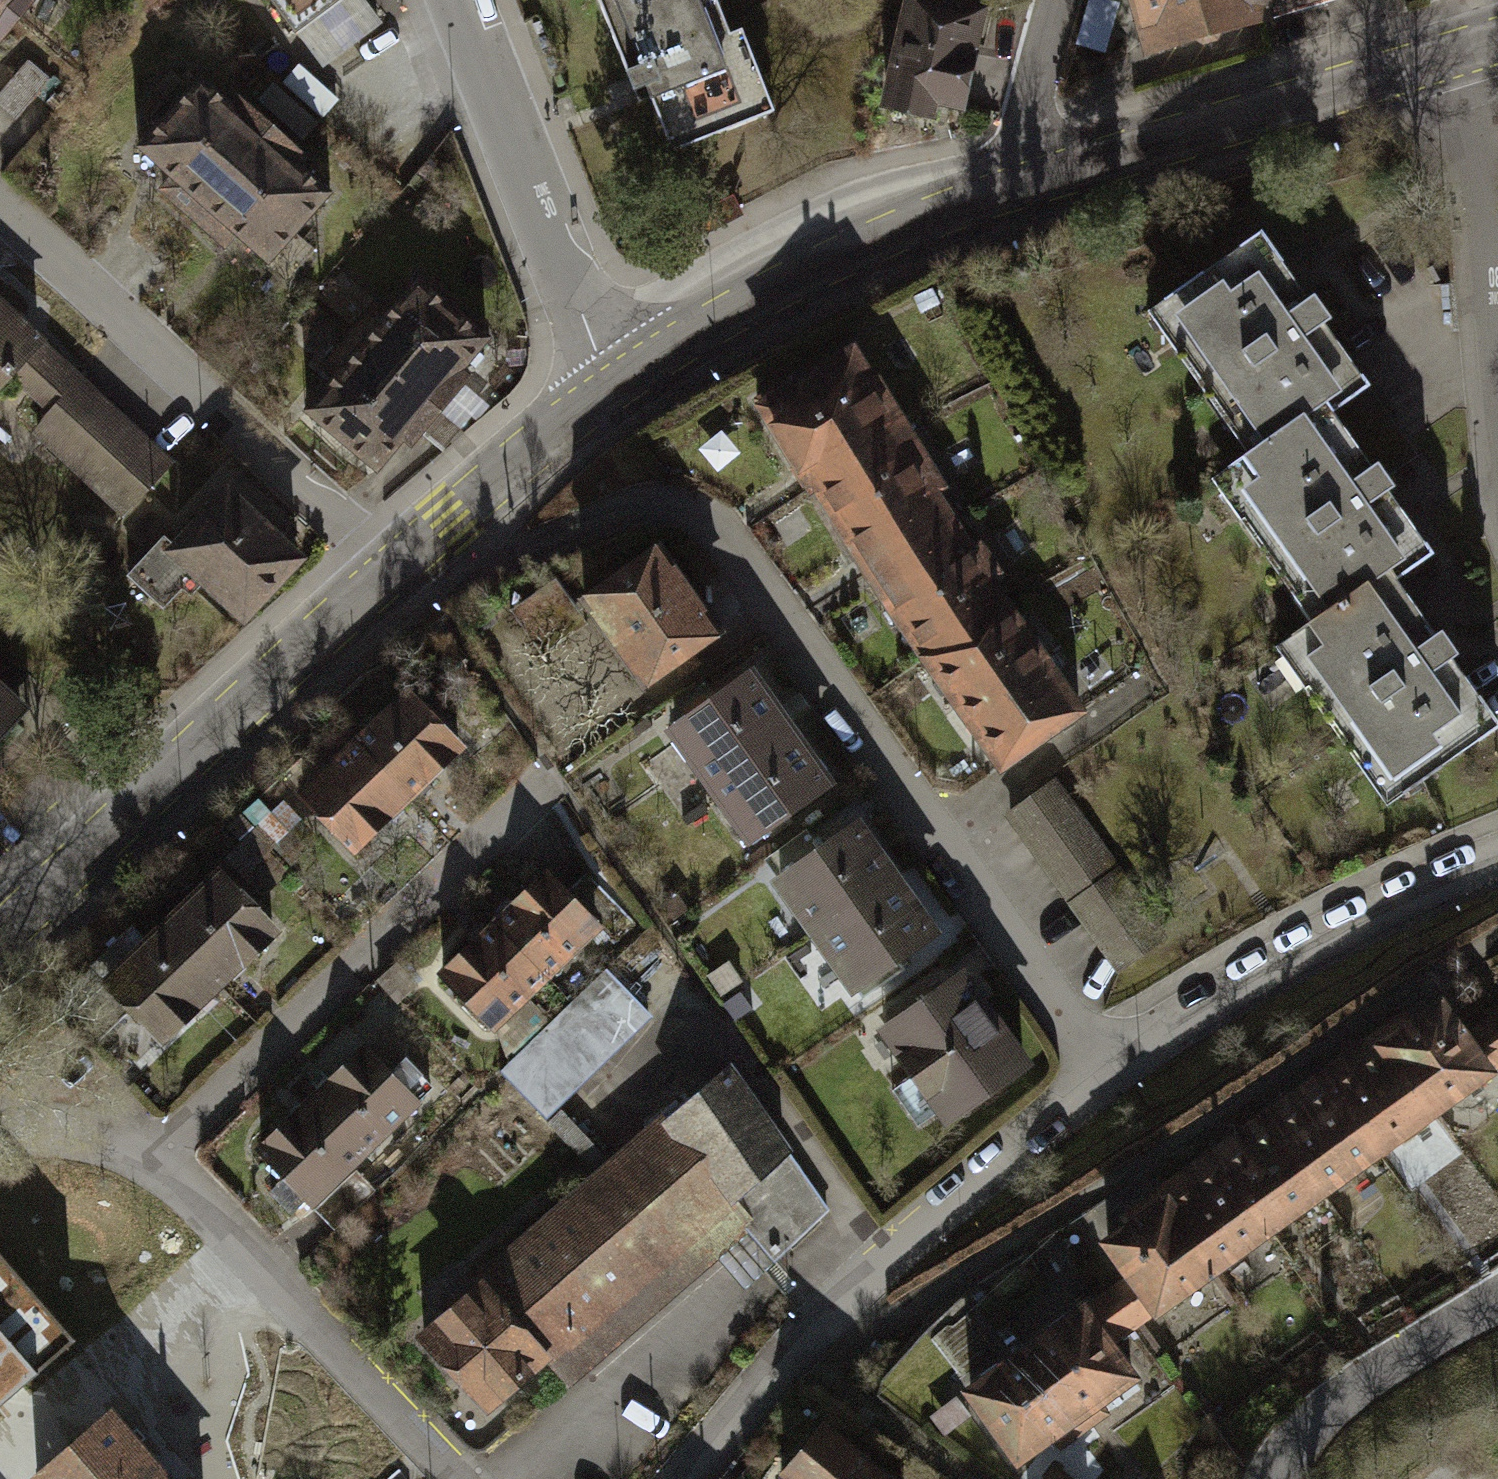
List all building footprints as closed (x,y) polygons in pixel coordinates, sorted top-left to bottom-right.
[(21,0),(0,0),(0,67),(40,15),(21,0)] [(40,15),(53,0),(21,0),(40,15)] [(673,79),(685,77),(711,160),(814,120),(785,39),(770,42),(754,0),(641,0),(673,79)] [(959,0),(920,0),(893,103),(984,127),(1011,14),(959,0)] [(1167,62),(1373,0),(1149,0),(1167,62)] [(352,196),(220,85),(157,157),(292,269),(352,196)] [(1302,232),(1166,314),(1262,469),(1269,481),(1387,409),(1404,399),(1302,232)] [(445,288),(387,351),(457,416),(515,352),(445,288)] [(176,457),(0,290),(0,430),(18,412),(128,513),(176,457)] [(1118,719),(878,341),(776,406),(1016,783),(1118,719)] [(457,416),(387,351),(332,410),(402,475),(457,416)] [(1482,564),(1387,409),(1269,481),(1262,469),(1245,479),(1336,629),(1347,647),(1445,587),(1482,564)] [(323,556),(244,484),(184,553),(262,622),(323,556)] [(694,545),(607,601),(674,704),(761,647),(694,545)] [(1445,587),(1347,647),(1336,629),(1299,652),(1401,819),(1497,760),(1497,673),(1445,587)] [(862,794),(777,673),(693,733),(778,854),(862,794)] [(0,677),(0,762),(42,715),(0,677)] [(421,694),(310,802),(381,873),(494,765),(421,694)] [(1067,775),(1021,805),(1130,972),(1177,942),(1067,775)] [(970,945),(884,824),(800,883),(885,1004),(970,945)] [(562,867),(447,972),(512,1042),(626,937),(562,867)] [(243,870),(123,989),(194,1061),(314,942),(243,870)] [(1056,1079),(980,973),(896,1034),(972,1139),(1056,1079)] [(1173,1326),(1497,1092),(1497,1038),(1489,1026),(1455,979),(1104,1231),(1135,1273),(1173,1326)] [(1497,1038),(1497,1019),(1489,1026),(1497,1038)] [(267,1154),(330,1216),(441,1103),(378,1041),(267,1154)] [(747,1066),(671,1124),(747,1213),(780,1260),(841,1213),(747,1066)] [(747,1213),(671,1124),(433,1327),(509,1416),(747,1213)] [(0,1251),(0,1408),(78,1341),(0,1251)] [(1101,1298),(1139,1350),(1173,1326),(1135,1273),(1101,1298)] [(1139,1350),(1101,1298),(974,1390),(1036,1475),(1163,1383),(1139,1350)] [(842,1413),(775,1478),(907,1478),(842,1413)] [(40,1478),(164,1478),(112,1418),(40,1478)] [(1068,1465),(1055,1478),(1083,1478),(1068,1465)]
